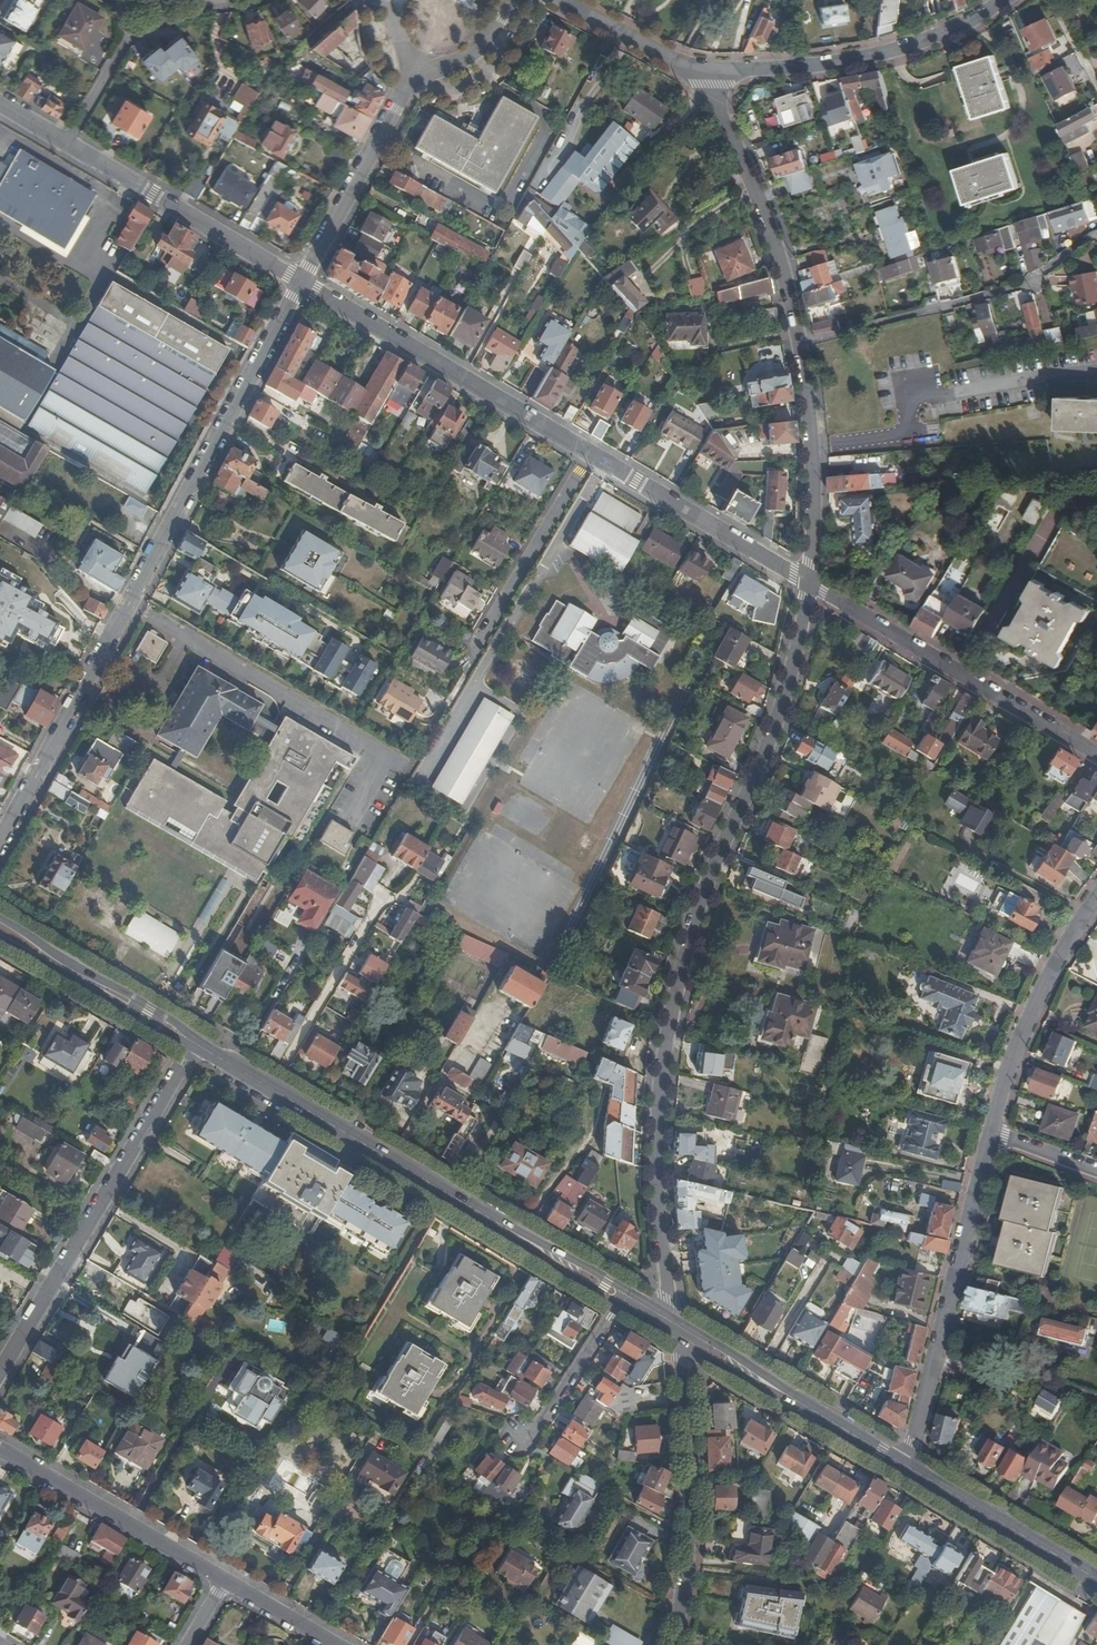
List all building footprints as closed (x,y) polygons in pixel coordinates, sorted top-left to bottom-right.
[(2,18),(24,31),(38,8),(31,4),(34,0),(13,0),(2,18)] [(43,0),(34,0),(31,4),(38,8),(43,0)] [(314,17),(325,5),(320,0),(300,0),(298,1),(314,17)] [(877,37),(892,33),(895,0),(880,0),(877,37)] [(954,10),(962,6),(961,0),(952,0),(954,10)] [(844,2),(843,2),(827,5),(818,7),(822,23),(848,18),(844,2)] [(60,35),(83,49),(101,20),(78,6),(60,35)] [(743,48),(741,52),(749,52),(754,42),(754,38),(762,41),(771,22),(761,17),(766,9),(763,7),(743,48)] [(274,19),(285,36),(299,27),(287,9),(274,19)] [(342,103),(371,119),(387,88),(367,65),(361,50),(358,38),(355,9),(310,48),(355,76),(356,79),(349,90),(342,103)] [(246,25),(251,46),(267,42),(261,21),(246,25)] [(1027,32),(1035,51),(1044,46),(1056,40),(1047,22),(1027,32)] [(542,49),(561,59),(566,48),(569,50),(574,40),(553,28),(542,49)] [(16,40),(0,31),(0,68),(16,40)] [(1007,39),(1016,36),(1015,31),(1005,34),(1007,39)] [(179,36),(161,51),(177,69),(180,73),(197,58),(179,36)] [(1044,46),(1046,50),(1058,44),(1056,40),(1044,46)] [(158,46),(141,60),(160,83),(177,69),(161,51),(158,46)] [(1046,50),(1027,60),(1034,75),(1053,64),(1047,53),(1046,50)] [(1053,64),(1057,62),(1051,51),(1047,53),(1053,64)] [(607,60),(599,56),(592,69),(601,73),(607,60)] [(1003,110),(1009,107),(993,56),(988,57),(987,56),(985,57),(985,58),(958,67),(967,95),(966,95),(967,97),(968,97),(975,119),(1001,110),(1002,111),(1004,111),(1003,110)] [(268,63),(275,67),(277,63),(270,59),(268,63)] [(196,60),(186,69),(194,78),(204,69),(196,60)] [(289,74),(288,74),(301,81),(307,68),(296,62),(291,70),(289,74)] [(289,74),(291,70),(277,63),(275,67),(289,74)] [(301,81),(322,92),(342,103),(349,90),(307,68),(301,81)] [(1045,79),(1056,101),(1074,92),(1064,70),(1045,79)] [(880,71),(862,75),(865,86),(872,85),(877,88),(882,108),(891,106),(880,71)] [(16,94),(27,101),(35,88),(37,89),(40,84),(26,75),(23,81),(24,82),(16,94)] [(862,75),(842,79),(846,93),(855,119),(863,116),(861,108),(859,102),(856,88),(865,86),(862,75)] [(255,102),(260,92),(245,82),(236,97),(247,104),(237,120),(242,123),(255,102)] [(861,108),(870,105),(865,86),(856,88),(859,102),(861,108)] [(775,98),(785,128),(815,118),(805,89),(775,98)] [(649,128),(651,129),(665,109),(650,99),(645,96),(637,91),(623,111),(635,119),(641,123),(649,128)] [(1091,91),(1086,94),(1090,102),(1096,99),(1091,91)] [(334,125),(360,139),(371,119),(342,103),(322,92),(315,105),(337,117),(334,125)] [(846,93),(827,98),(837,130),(857,125),(855,119),(846,93)] [(126,131),(136,138),(149,116),(116,96),(107,110),(115,115),(111,123),(122,129),(126,131)] [(34,105),(59,119),(64,112),(60,109),(61,107),(48,100),(46,102),(39,97),(34,105)] [(501,97),(481,133),(477,141),(459,131),(454,129),(431,116),(414,147),(495,192),(537,117),(501,97)] [(203,103),(195,118),(216,130),(225,115),(203,103)] [(891,106),(882,108),(884,114),(893,112),(891,106)] [(1096,120),(1090,109),(1056,126),(1060,136),(1084,124),(1085,126),(1089,123),(1092,122),(1096,120)] [(225,115),(216,130),(224,134),(233,139),(237,132),(242,123),(237,120),(226,114),(225,115)] [(863,116),(855,119),(857,125),(865,122),(863,116)] [(216,130),(195,118),(186,133),(207,145),(216,130)] [(641,123),(635,119),(626,135),(631,139),(641,123)] [(269,150),(282,158),(297,131),(284,123),(283,125),(275,121),(270,130),(267,128),(262,136),(265,137),(262,144),(270,149),(269,150)] [(463,123),(458,121),(454,129),(459,131),(463,123)] [(477,141),(481,133),(463,123),(459,131),(477,141)] [(545,199),(558,207),(575,177),(590,189),(595,192),(600,192),(637,144),(631,139),(626,135),(612,124),(609,127),(593,148),(588,145),(579,156),(574,153),(563,168),(564,169),(545,199)] [(1060,136),(1064,144),(1087,132),(1085,126),(1084,124),(1060,136)] [(237,132),(233,139),(251,149),(256,142),(237,132)] [(882,145),(901,139),(900,134),(880,139),(882,145)] [(861,135),(852,137),(854,149),(863,148),(861,135)] [(328,153),(347,163),(352,154),(333,144),(328,153)] [(20,224),(61,248),(82,214),(94,195),(18,149),(7,167),(0,163),(0,211),(20,224)] [(774,159),(780,178),(787,176),(806,169),(800,151),(774,159)] [(822,156),(824,164),(838,159),(836,152),(822,156)] [(872,195),(891,189),(893,184),(890,174),(900,171),(894,155),(891,153),(862,162),(863,167),(858,169),(856,172),(857,177),(860,179),(867,178),(869,185),(872,195)] [(1083,153),(1070,159),(1076,174),(1090,168),(1083,153)] [(954,171),(965,205),(972,202),(973,204),(975,203),(974,202),(978,200),(979,202),(981,201),(981,199),(1020,186),(1019,183),(1016,183),(1006,154),(954,171)] [(249,208),(245,215),(254,221),(258,216),(269,198),(286,168),(287,166),(276,161),(260,190),(249,208)] [(286,168),(269,198),(276,201),(282,205),(285,200),(286,200),(287,198),(280,194),(293,172),(286,168)] [(806,169),(787,176),(794,196),(810,191),(813,190),(815,187),(815,184),(810,168),(806,169)] [(249,208),(260,190),(251,185),(252,184),(226,169),(213,190),(238,204),(239,203),(249,208)] [(453,203),(394,171),(388,183),(437,210),(439,209),(447,213),(453,203)] [(192,176),(183,192),(196,200),(204,186),(201,185),(203,183),(192,176)] [(660,215),(665,211),(674,222),(678,218),(648,187),(639,195),(646,203),(648,201),(660,215)] [(323,204),(330,191),(325,188),(322,194),(319,194),(317,198),(320,199),(318,202),(323,204)] [(528,189),(524,198),(527,200),(535,193),(528,189)] [(276,201),(269,198),(258,216),(265,220),(276,201)] [(546,230),(551,222),(546,217),(553,211),(534,198),(525,206),(516,220),(543,235),(546,230)] [(282,205),(276,201),(265,220),(288,233),(299,214),(292,210),(295,205),(286,200),(285,200),(282,205)] [(648,225),(658,235),(675,222),(674,222),(665,211),(660,215),(648,201),(646,203),(628,219),(641,232),(648,225)] [(130,251),(152,213),(136,203),(127,218),(131,221),(118,244),(130,251)] [(1088,221),(1083,203),(1051,214),(1056,232),(1088,221)] [(894,256),(912,249),(912,248),(906,232),(910,231),(905,218),(903,219),(898,205),(879,211),(894,256)] [(587,227),(558,207),(553,211),(546,217),(551,222),(574,247),(587,227)] [(369,237),(379,242),(389,224),(369,213),(359,232),(362,233),(369,237)] [(82,214),(61,248),(20,224),(17,228),(63,256),(87,217),(82,214)] [(248,229),(254,221),(245,215),(239,225),(248,230),(248,229)] [(257,234),(265,220),(258,216),(254,221),(248,229),(257,234)] [(1019,241),(1021,246),(1029,243),(1042,239),(1040,233),(1047,231),(1043,216),(1015,226),(1019,241)] [(574,247),(551,222),(546,230),(543,235),(561,255),(558,260),(567,265),(570,260),(572,257),(576,250),(576,249),(574,247)] [(661,239),(678,226),(675,222),(658,235),(661,239)] [(431,238),(436,241),(439,243),(447,248),(461,255),(481,266),(489,252),(438,224),(431,238)] [(163,251),(171,256),(185,233),(175,226),(167,239),(162,236),(156,247),(163,251)] [(1015,226),(983,236),(984,239),(975,242),(978,254),(986,251),(990,254),(996,252),(997,248),(1002,246),(1004,253),(1015,250),(1014,243),(1019,241),(1015,226)] [(910,231),(906,232),(912,248),(919,245),(914,229),(910,231)] [(195,239),(185,233),(171,256),(166,265),(181,274),(192,255),(188,252),(195,239)] [(369,237),(362,233),(353,250),(363,256),(362,258),(368,262),(366,265),(375,270),(386,276),(389,271),(381,266),(382,265),(379,263),(380,261),(374,258),(381,244),(379,242),(369,237)] [(576,249),(583,257),(592,247),(585,238),(576,249)] [(713,252),(724,281),(751,271),(739,242),(713,252)] [(444,255),(447,248),(439,243),(435,250),(444,255)] [(1024,259),(1033,257),(1029,243),(1021,246),(1024,259)] [(348,256),(337,249),(325,270),(328,279),(370,304),(383,281),(373,275),(375,270),(366,265),(359,262),(357,267),(354,267),(353,263),(350,264),(349,262),(345,262),(348,256)] [(829,262),(825,249),(813,250),(810,251),(815,266),(828,262),(829,262)] [(513,266),(521,272),(531,255),(523,250),(513,266)] [(166,265),(171,256),(163,251),(158,260),(166,265)] [(927,255),(929,260),(939,257),(938,252),(927,255)] [(1042,266),(1039,255),(1033,257),(1024,259),(1028,273),(1033,273),(1042,266)] [(935,285),(958,279),(951,258),(929,263),(935,285)] [(559,279),(567,265),(558,260),(557,259),(548,273),(559,279)] [(877,271),(880,281),(913,270),(909,260),(877,271)] [(841,282),(839,276),(833,261),(829,262),(828,262),(835,284),(841,282)] [(631,307),(635,311),(645,303),(624,280),(636,271),(628,262),(604,279),(631,307)] [(803,281),(806,294),(835,284),(828,262),(815,266),(804,270),(807,280),(803,281)] [(843,282),(877,271),(874,265),(839,276),(841,282),(843,282)] [(1096,302),(1096,284),(1094,271),(1067,277),(1070,287),(1073,286),(1076,306),(1096,302)] [(378,296),(397,307),(409,286),(390,274),(378,296)] [(973,289),(984,287),(980,274),(969,276),(973,289)] [(243,303),(253,287),(234,276),(224,292),(243,303)] [(707,296),(702,279),(686,284),(690,300),(695,299),(707,296)] [(719,304),(772,291),(770,279),(715,293),(719,304)] [(935,285),(936,291),(959,284),(958,279),(935,285)] [(934,287),(932,280),(921,283),(925,299),(936,296),(934,287)] [(98,306),(215,375),(229,351),(112,282),(98,306)] [(846,291),(843,282),(841,282),(835,284),(806,294),(808,307),(833,298),(834,301),(838,300),(839,297),(838,294),(846,291)] [(430,286),(427,293),(435,298),(439,291),(430,286)] [(407,311),(425,321),(437,299),(435,298),(427,293),(419,289),(407,311)] [(537,313),(544,301),(537,297),(529,309),(530,309),(537,313)] [(437,299),(425,321),(436,327),(435,329),(442,334),(456,309),(437,299)] [(1034,347),(1043,345),(1035,303),(1031,304),(1024,306),(1034,347)] [(988,343),(997,341),(989,305),(977,307),(980,320),(972,322),(977,346),(988,343)] [(145,493),(215,375),(98,306),(29,425),(145,493)] [(624,335),(636,313),(635,311),(631,307),(630,309),(617,330),(624,335)] [(464,308),(451,333),(471,345),(485,319),(464,308)] [(524,320),(530,324),(537,313),(530,309),(524,320)] [(759,327),(779,324),(776,309),(756,311),(759,327)] [(1095,309),(1086,311),(1087,319),(1083,320),(1084,326),(1096,323),(1096,318),(1095,309)] [(702,347),(703,325),(703,315),(668,314),(667,326),(666,326),(665,340),(688,341),(688,346),(702,347)] [(222,329),(227,321),(216,315),(211,323),(222,329)] [(564,344),(572,332),(548,317),(533,342),(543,348),(536,359),(550,368),(551,366),(557,356),(564,344)] [(813,325),(814,334),(841,328),(839,319),(813,325)] [(1096,334),(1096,323),(1084,326),(1076,327),(1078,338),(1096,334)] [(40,364),(47,351),(0,324),(0,341),(40,364)] [(313,335),(297,325),(274,367),(290,377),(313,335)] [(1047,345),(1062,342),(1058,327),(1043,330),(1047,345)] [(247,349),(253,339),(239,330),(233,340),(247,349)] [(493,331),(485,345),(498,353),(489,368),(500,375),(518,346),(493,331)] [(953,352),(960,351),(955,332),(948,333),(953,352)] [(648,341),(654,351),(658,346),(652,337),(648,341)] [(1002,354),(1031,348),(1029,339),(1007,344),(1006,339),(1001,340),(999,341),(1002,354)] [(17,432),(53,371),(40,364),(0,341),(0,422),(17,432)] [(999,350),(997,341),(988,343),(990,353),(999,350)] [(551,366),(558,370),(563,373),(573,358),(569,355),(572,349),(564,344),(557,356),(551,366)] [(657,363),(665,358),(658,346),(654,351),(652,356),(657,363)] [(370,425),(386,398),(406,365),(386,353),(363,391),(313,361),(300,383),(303,385),(328,399),(370,425)] [(310,363),(303,359),(292,378),(300,382),(310,363)] [(400,407),(421,374),(406,365),(386,398),(400,407)] [(545,375),(552,379),(558,370),(551,366),(550,368),(545,375)] [(286,385),(290,377),(274,367),(265,385),(281,394),(284,389),(289,393),(291,388),(286,385)] [(532,397),(531,400),(547,409),(559,390),(567,394),(572,385),(563,380),(561,384),(552,379),(545,375),(532,397)] [(747,396),(751,395),(790,389),(788,375),(754,380),(754,383),(745,384),(746,387),(747,396)] [(284,389),(281,394),(294,402),(297,396),(303,385),(300,383),(290,377),(286,385),(291,388),(289,393),(284,389)] [(431,421),(449,391),(434,382),(416,412),(431,421)] [(328,399),(303,385),(297,396),(316,407),(317,405),(322,408),(328,399)] [(590,406),(607,416),(618,397),(601,387),(590,406)] [(753,409),(791,402),(790,389),(751,395),(753,409)] [(449,410),(458,396),(449,391),(431,421),(428,426),(434,429),(426,442),(442,451),(462,418),(449,410)] [(1059,397),(1057,429),(1096,431),(1096,398),(1059,397)] [(275,412),(256,400),(247,417),(266,428),(275,412)] [(644,434),(655,416),(633,403),(621,423),(637,432),(639,430),(644,434)] [(569,405),(561,418),(570,424),(577,410),(569,405)] [(413,417),(405,412),(397,425),(405,430),(413,417)] [(670,415),(657,437),(667,443),(667,442),(684,452),(696,435),(697,433),(670,415)] [(353,421),(341,440),(355,449),(367,429),(353,421)] [(468,441),(477,425),(468,421),(459,435),(468,441)] [(24,481),(44,448),(17,432),(0,422),(0,480),(18,491),(24,481)] [(768,447),(795,444),(793,422),(766,426),(767,439),(768,447)] [(599,425),(592,437),(600,441),(607,430),(599,425)] [(757,440),(763,439),(767,439),(766,426),(755,427),(757,440)] [(741,476),(733,463),(713,432),(699,455),(728,473),(714,495),(725,502),(733,489),(741,476)] [(644,434),(635,449),(644,454),(653,440),(644,434)] [(684,452),(690,456),(701,439),(696,435),(684,452)] [(355,449),(341,440),(335,449),(349,458),(355,449)] [(458,475),(462,469),(485,483),(481,489),(491,494),(495,487),(507,467),(499,462),(500,461),(486,453),(487,452),(476,446),(475,449),(466,443),(454,464),(450,470),(458,475)] [(254,461),(230,448),(221,466),(243,479),(254,461)] [(349,458),(346,463),(367,476),(375,462),(355,449),(349,458)] [(519,468),(511,463),(503,478),(534,497),(549,473),(525,458),(519,468)] [(391,542),(401,525),(377,511),(379,508),(372,504),(370,507),(323,480),(326,476),(319,473),(317,476),(293,463),(282,481),(391,542)] [(264,492),(262,490),(243,479),(221,466),(211,483),(232,495),(237,488),(259,500),(264,492)] [(761,538),(769,543),(770,511),(782,512),(783,493),(784,483),(784,474),(764,472),(764,477),(761,538)] [(830,493),(890,488),(889,477),(884,477),(883,476),(871,476),(871,474),(859,475),(858,472),(850,472),(850,476),(829,477),(830,493)] [(725,502),(718,512),(742,526),(755,504),(733,489),(725,502)] [(617,576),(637,543),(628,537),(640,517),(601,493),(592,509),(589,514),(588,513),(568,546),(617,576)] [(11,503),(0,497),(0,520),(11,503)] [(857,545),(876,544),(873,497),(841,499),(843,517),(854,517),(857,545)] [(140,518),(146,508),(129,498),(123,507),(140,518)] [(1035,498),(1022,518),(1035,526),(1048,506),(1035,498)] [(651,517),(646,513),(634,533),(639,536),(651,517)] [(677,542),(678,539),(656,526),(644,547),(673,565),(684,546),(677,542)] [(469,552),(482,559),(493,566),(496,567),(499,561),(497,557),(504,546),(501,545),(506,537),(491,529),(487,536),(481,532),(469,552)] [(203,543),(185,532),(175,551),(193,561),(194,558),(203,543)] [(339,555),(300,532),(283,562),(278,570),(317,592),(339,555)] [(76,570),(115,594),(123,580),(111,573),(120,557),(93,540),(78,563),(79,565),(76,570)] [(507,548),(504,546),(497,557),(499,561),(507,548)] [(283,562),(265,551),(260,560),(278,570),(283,562)] [(708,564),(689,552),(678,572),(697,583),(708,564)] [(915,603),(930,580),(920,573),(922,570),(899,556),(886,576),(888,577),(903,587),(907,589),(904,595),(904,599),(908,603),(911,604),(915,603)] [(217,571),(194,558),(193,561),(187,570),(185,569),(167,599),(196,616),(204,603),(246,628),(245,632),(259,641),(258,644),(277,655),(280,653),(326,679),(324,683),(339,691),(340,689),(357,698),(376,666),(355,654),(346,670),(338,666),(347,650),(330,640),(326,647),(319,642),(321,638),(295,622),(297,620),(260,599),(258,601),(243,592),(237,601),(209,585),(217,571)] [(439,579),(449,563),(442,558),(432,575),(439,579)] [(493,566),(482,559),(480,563),(490,569),(493,566)] [(732,578),(740,564),(733,559),(724,573),(732,578)] [(920,573),(930,580),(935,573),(924,567),(922,570),(920,573)] [(464,586),(468,581),(452,572),(446,584),(446,585),(439,597),(453,605),(455,603),(470,612),(479,596),(468,589),(464,586)] [(901,589),(903,587),(888,577),(886,580),(901,589)] [(772,627),(778,599),(742,578),(731,595),(753,608),(750,622),(772,627)] [(1027,646),(1059,594),(1055,591),(1053,596),(1036,586),(1008,635),(1027,646)] [(1063,596),(1059,594),(1027,646),(1029,647),(1027,652),(1034,657),(1037,651),(1053,661),(1081,613),(1061,601),(1063,596)] [(950,607),(931,595),(929,597),(911,627),(932,639),(935,633),(944,619),(950,607)] [(944,619),(970,635),(984,611),(957,595),(950,607),(944,619)] [(82,610),(101,621),(107,610),(88,599),(82,610)] [(648,671),(672,630),(636,610),(632,618),(630,617),(618,637),(615,636),(614,633),(609,630),(601,630),(592,636),(587,633),(593,622),(566,606),(565,608),(553,601),(545,615),(543,614),(536,626),(538,628),(530,642),(550,654),(548,657),(590,681),(604,684),(615,683),(630,675),(639,665),(648,671)] [(36,619),(24,611),(19,619),(12,615),(0,635),(0,637),(6,641),(2,648),(14,656),(19,648),(20,648),(32,628),(31,626),(36,619)] [(688,632),(695,636),(697,633),(690,628),(688,632)] [(732,670),(749,641),(729,630),(712,659),(732,670)] [(846,644),(855,650),(864,636),(855,631),(846,644)] [(153,665),(166,644),(153,637),(147,633),(145,632),(133,653),(153,665)] [(864,636),(855,650),(870,659),(879,645),(864,636)] [(439,675),(450,657),(440,651),(441,649),(430,643),(428,645),(420,639),(409,657),(439,675)] [(518,663),(508,677),(525,689),(535,675),(518,663)] [(869,685),(898,703),(911,681),(881,663),(869,685)] [(250,722),(256,711),(259,706),(233,691),(232,688),(195,667),(155,735),(178,749),(183,752),(192,758),(217,716),(244,731),(250,722)] [(747,704),(758,685),(741,675),(731,695),(747,704)] [(948,686),(932,677),(929,682),(933,686),(922,706),(933,713),(948,686)] [(44,726),(59,698),(52,694),(49,698),(38,691),(36,694),(20,684),(18,686),(4,678),(0,685),(0,707),(4,709),(10,700),(28,710),(25,715),(44,726)] [(406,723),(419,703),(404,693),(406,689),(391,679),(376,703),(406,723)] [(856,684),(847,679),(842,688),(836,685),(821,709),(835,718),(856,684)] [(964,695),(957,692),(953,699),(951,698),(949,702),(955,706),(954,708),(956,709),(964,695)] [(940,742),(948,746),(974,701),(964,695),(956,709),(950,721),(951,723),(940,742)] [(459,804),(511,717),(484,701),(432,788),(459,804)] [(745,711),(759,719),(763,710),(753,704),(748,707),(745,711)] [(910,714),(903,710),(895,722),(903,726),(910,714)] [(232,821),(277,848),(285,834),(298,842),(330,788),(314,778),(326,757),(343,767),(346,763),(349,765),(353,758),(283,716),(278,724),(256,711),(250,722),(271,735),(229,806),(232,809),(228,816),(218,809),(222,802),(171,770),(183,752),(178,749),(168,764),(153,755),(144,768),(232,821)] [(726,758),(746,721),(727,711),(707,749),(726,758)] [(957,743),(986,760),(997,741),(978,730),(981,726),(971,720),(957,743)] [(105,744),(122,755),(128,758),(137,745),(113,730),(105,744)] [(890,731),(882,745),(906,759),(914,745),(890,731)] [(105,744),(94,738),(85,754),(88,755),(76,776),(93,786),(99,777),(105,781),(122,755),(105,744)] [(818,745),(805,738),(796,754),(806,760),(805,763),(814,768),(825,749),(818,745)] [(917,752),(931,761),(939,747),(924,739),(917,752)] [(4,776),(8,768),(6,766),(12,755),(0,748),(0,774),(4,776)] [(1076,761),(1056,750),(1047,765),(1049,767),(1044,774),(1060,784),(1065,777),(1067,777),(1076,761)] [(771,783),(782,790),(786,791),(795,772),(779,764),(771,783)] [(713,815),(717,817),(719,811),(715,809),(733,776),(714,767),(711,772),(709,771),(706,777),(710,779),(688,822),(705,830),(713,815)] [(138,804),(214,851),(232,821),(144,768),(130,793),(140,800),(138,804)] [(69,780),(56,772),(51,781),(65,789),(69,780)] [(1071,794),(1086,804),(1089,798),(1096,786),(1096,774),(1095,773),(1089,781),(1088,784),(1080,780),(1071,794)] [(840,789),(812,774),(811,777),(829,786),(818,809),(829,815),(837,801),(835,798),(840,789)] [(99,777),(93,786),(100,790),(105,781),(99,777)] [(803,800),(805,802),(818,809),(829,786),(811,777),(808,783),(811,784),(803,800)] [(65,789),(51,781),(45,792),(65,803),(71,793),(65,789)] [(77,796),(88,802),(107,814),(110,808),(80,790),(77,796)] [(776,809),(796,820),(805,802),(803,800),(786,791),(782,790),(772,807),(776,809)] [(77,796),(71,793),(65,803),(82,812),(88,802),(77,796)] [(124,801),(135,808),(138,804),(140,800),(130,793),(124,801)] [(1081,813),(1086,804),(1071,794),(1067,801),(1065,804),(1081,813)] [(969,820),(964,829),(980,839),(993,819),(953,795),(945,806),(964,818),(969,820)] [(1057,795),(1041,821),(1051,827),(1060,812),(1065,804),(1067,801),(1057,795)] [(503,806),(498,803),(492,812),(498,816),(503,806)] [(184,838),(211,855),(214,851),(138,804),(135,808),(184,838)] [(107,814),(99,809),(95,816),(103,820),(107,814)] [(772,816),(793,826),(796,820),(776,809),(772,816)] [(686,833),(689,827),(670,817),(667,825),(672,828),(659,853),(679,863),(685,852),(687,853),(694,838),(686,833)] [(959,826),(964,829),(969,820),(964,818),(959,826)] [(214,851),(255,876),(260,869),(263,871),(277,848),(232,821),(214,851)] [(343,844),(349,834),(327,821),(315,841),(341,857),(347,847),(343,844)] [(906,824),(900,821),(896,827),(903,831),(906,824)] [(765,842),(787,853),(795,834),(774,824),(765,842)] [(1073,858),(1077,861),(1081,855),(1085,857),(1089,850),(1075,841),(1078,836),(1070,831),(1065,840),(1059,850),(1073,858)] [(424,853),(426,849),(403,835),(398,842),(395,840),(387,853),(390,855),(389,857),(413,871),(424,853)] [(1059,836),(1053,846),(1059,850),(1065,840),(1059,836)] [(383,851),(371,843),(362,858),(374,865),(383,851)] [(1053,846),(1052,846),(1035,874),(1054,886),(1073,858),(1059,850),(1053,846)] [(214,851),(211,855),(253,880),(255,876),(214,851)] [(681,865),(687,853),(685,852),(679,863),(681,865)] [(439,862),(424,853),(413,871),(428,879),(439,862)] [(653,895),(667,865),(641,853),(628,883),(653,895)] [(792,876),(800,860),(784,853),(777,869),(792,876)] [(49,891),(58,897),(81,858),(76,855),(70,864),(55,855),(37,886),(48,892),(49,891)] [(374,865),(362,858),(349,879),(360,886),(361,886),(374,865)] [(976,894),(982,883),(953,867),(947,877),(976,894)] [(766,875),(749,869),(742,888),(778,902),(782,891),(785,883),(766,875)] [(306,909),(298,923),(311,931),(335,890),(305,871),(288,899),(306,909)] [(360,886),(349,879),(345,888),(334,905),(345,911),(360,886)] [(1010,891),(1035,903),(1039,895),(1026,887),(1015,882),(1010,891)] [(793,895),(782,891),(778,902),(789,906),(793,895)] [(997,913),(1007,918),(1018,898),(1008,893),(997,913)] [(803,899),(793,895),(789,906),(799,910),(803,899)] [(1031,917),(1036,908),(1018,898),(1007,918),(1028,931),(1035,919),(1031,917)] [(415,915),(419,908),(409,902),(404,909),(415,915)] [(345,911),(334,905),(330,912),(346,922),(351,928),(356,919),(345,911)] [(650,924),(655,914),(638,906),(626,930),(645,939),(652,926),(650,924)] [(411,921),(415,915),(404,909),(391,931),(385,928),(381,932),(392,939),(399,942),(411,921)] [(123,935),(168,957),(180,932),(135,910),(123,935)] [(436,924),(415,915),(411,921),(433,931),(436,924)] [(311,931),(298,923),(296,926),(310,933),(311,931)] [(759,962),(782,969),(784,965),(802,970),(814,934),(782,923),(780,929),(770,926),(759,962)] [(980,951),(974,963),(994,974),(1010,944),(984,932),(975,949),(980,951)] [(466,952),(472,938),(464,934),(457,947),(466,952)] [(220,949),(197,989),(219,1002),(243,962),(220,949)] [(969,961),(974,963),(980,951),(975,949),(969,961)] [(624,968),(644,978),(647,971),(648,971),(654,960),(632,951),(624,968)] [(374,985),(385,966),(369,957),(357,975),(359,977),(374,985)] [(249,997),(266,968),(257,963),(254,968),(244,962),(231,986),(249,997)] [(527,1009),(541,986),(510,967),(506,973),(505,973),(498,984),(499,985),(496,991),(527,1009)] [(641,984),(644,978),(624,968),(615,985),(619,987),(637,995),(643,985),(641,984)] [(363,1003),(371,990),(356,982),(344,974),(336,987),(363,1003)] [(555,977),(548,974),(544,980),(552,984),(555,977)] [(371,990),(374,985),(359,977),(356,982),(371,990)] [(959,1040),(965,1026),(971,1012),(976,998),(928,978),(925,985),(921,994),(918,1000),(931,1005),(939,1009),(946,1011),(938,1032),(959,1040)] [(17,991),(0,980),(0,1016),(2,1017),(5,1012),(17,991)] [(630,1010),(637,995),(619,987),(612,1002),(630,1010)] [(37,1003),(17,991),(5,1012),(25,1024),(37,1003)] [(815,1009),(779,998),(773,1017),(769,1015),(761,1039),(790,1048),(794,1035),(806,1039),(808,1034),(815,1009)] [(304,1056),(325,1068),(347,1031),(356,1014),(350,1010),(345,1020),(333,1013),(329,1019),(338,1024),(327,1043),(315,1036),(304,1056)] [(1094,1015),(1087,1028),(1096,1033),(1096,1010),(1094,1015)] [(278,1041),(269,1056),(278,1061),(298,1026),(272,1011),(260,1031),(278,1041)] [(971,1012),(965,1026),(968,1028),(975,1014),(971,1012)] [(442,1038),(454,1045),(470,1018),(466,1015),(464,1017),(457,1014),(442,1038)] [(599,1043),(619,1051),(629,1027),(610,1018),(599,1043)] [(707,1022),(700,1045),(704,1046),(717,1050),(724,1027),(707,1022)] [(543,1035),(518,1025),(504,1049),(514,1055),(521,1045),(523,1045),(527,1039),(530,1040),(519,1065),(525,1067),(533,1052),(537,1045),(543,1035)] [(312,1026),(297,1052),(304,1056),(315,1036),(319,1031),(312,1026)] [(1057,1032),(1046,1058),(1067,1067),(1078,1041),(1057,1032)] [(54,1035),(42,1056),(78,1077),(91,1055),(84,1050),(87,1045),(70,1035),(65,1041),(54,1035)] [(579,1066),(585,1053),(545,1036),(540,1049),(579,1066)] [(153,1052),(134,1041),(120,1065),(139,1076),(153,1052)] [(360,1084),(375,1059),(365,1053),(366,1051),(354,1044),(350,1052),(348,1051),(343,1058),(345,1060),(341,1068),(350,1074),(349,1077),(360,1084)] [(116,1069),(126,1052),(113,1045),(103,1062),(116,1069)] [(721,1079),(726,1052),(717,1050),(704,1046),(699,1074),(721,1079)] [(991,1070),(994,1060),(972,1053),(968,1063),(991,1070)] [(167,1060),(156,1054),(147,1070),(157,1076),(167,1060)] [(965,1061),(945,1056),(939,1074),(927,1071),(919,1096),(943,1103),(945,1096),(953,1099),(965,1061)] [(603,1155),(614,1159),(616,1127),(618,1103),(620,1068),(617,1066),(598,1059),(589,1078),(608,1086),(607,1098),(603,1138),(601,1155),(603,1155)] [(471,1080),(481,1087),(492,1069),(479,1061),(468,1078),(450,1068),(445,1077),(465,1089),(467,1086),(468,1087),(471,1080)] [(412,1091),(418,1083),(394,1067),(378,1094),(391,1103),(393,1101),(404,1108),(407,1106),(413,1096),(412,1091)] [(618,1103),(631,1108),(634,1074),(625,1070),(620,1068),(618,1103)] [(1032,1092),(1055,1101),(1064,1080),(1041,1071),(1032,1092)] [(571,1088),(573,1083),(561,1078),(558,1083),(571,1088)] [(834,1091),(836,1084),(826,1081),(824,1088),(834,1091)] [(104,1092),(113,1097),(128,1107),(133,1099),(109,1084),(104,1092)] [(732,1123),(741,1092),(715,1085),(706,1117),(732,1123)] [(435,1093),(429,1103),(460,1122),(464,1117),(470,1106),(442,1089),(438,1095),(435,1093)] [(104,1092),(99,1101),(107,1107),(113,1097),(104,1092)] [(495,1109),(504,1113),(512,1096),(503,1092),(495,1109)] [(193,1102),(183,1096),(178,1104),(187,1110),(193,1102)] [(951,1106),(953,1099),(945,1096),(943,1103),(951,1106)] [(267,1172),(284,1145),(214,1103),(212,1108),(213,1108),(208,1115),(202,1124),(203,1125),(199,1132),(198,1131),(195,1136),(220,1151),(258,1173),(261,1169),(267,1172)] [(616,1127),(630,1131),(631,1108),(618,1103),(616,1127)] [(212,1108),(209,1106),(205,1113),(208,1115),(213,1108),(212,1108)] [(1071,1141),(1079,1117),(1051,1108),(1043,1131),(1071,1141)] [(886,1120),(886,1122),(884,1132),(905,1136),(902,1150),(935,1159),(938,1148),(933,1146),(936,1133),(941,1134),(945,1120),(911,1112),(908,1125),(886,1120)] [(460,1122),(439,1158),(450,1164),(474,1123),(464,1117),(460,1122)] [(46,1134),(51,1137),(55,1130),(34,1118),(30,1124),(40,1129),(46,1134)] [(30,1124),(22,1119),(15,1130),(33,1141),(40,1129),(30,1124)] [(614,1159),(627,1164),(630,1131),(616,1127),(614,1159)] [(102,1152),(109,1141),(106,1139),(102,1137),(103,1134),(94,1128),(86,1142),(102,1152)] [(40,1129),(33,1141),(39,1145),(46,1134),(40,1129)] [(314,1183),(330,1156),(291,1133),(284,1145),(267,1172),(259,1186),(251,1200),(296,1227),(306,1212),(308,1208),(320,1187),(314,1183)] [(765,1147),(767,1138),(748,1133),(746,1142),(765,1147)] [(674,1134),(674,1156),(694,1156),(693,1160),(711,1164),(712,1146),(702,1146),(702,1134),(674,1134)] [(64,1183),(80,1157),(61,1145),(45,1171),(64,1183)] [(513,1145),(500,1167),(533,1187),(547,1165),(513,1145)] [(861,1157),(862,1150),(846,1146),(845,1153),(861,1157)] [(103,1167),(107,1159),(93,1151),(89,1159),(103,1167)] [(583,1170),(575,1183),(584,1188),(584,1187),(601,1159),(588,1152),(579,1167),(583,1170)] [(838,1182),(859,1186),(867,1158),(861,1157),(845,1153),(838,1182)] [(333,1166),(337,1161),(330,1156),(314,1183),(320,1187),(329,1172),(333,1166)] [(711,1189),(717,1165),(711,1164),(693,1160),(688,1183),(711,1189)] [(343,1181),(346,1175),(333,1166),(329,1172),(343,1181)] [(341,1184),(343,1181),(329,1172),(320,1187),(308,1208),(321,1216),(341,1184)] [(555,1202),(544,1220),(559,1229),(584,1188),(575,1183),(564,1177),(554,1189),(568,1198),(562,1206),(555,1202)] [(1005,1222),(1009,1223),(1021,1179),(1016,1177),(1005,1222)] [(940,1187),(959,1191),(960,1182),(942,1179),(940,1187)] [(1021,1179),(1009,1223),(1014,1224),(1049,1233),(1060,1188),(1021,1179)] [(731,1193),(711,1189),(688,1183),(674,1180),(676,1208),(692,1211),(695,1197),(728,1204),(731,1193)] [(341,1184),(321,1216),(321,1217),(370,1245),(376,1244),(381,1247),(388,1246),(402,1224),(401,1219),(341,1184)] [(1060,1188),(1049,1233),(1053,1234),(1065,1189),(1060,1188)] [(32,1210),(7,1195),(0,1206),(0,1220),(19,1231),(32,1210)] [(946,1208),(947,1202),(935,1199),(934,1200),(919,1196),(917,1206),(931,1210),(926,1234),(944,1238),(951,1209),(946,1208)] [(251,1200),(249,1202),(295,1229),(296,1227),(251,1200)] [(594,1231),(606,1213),(587,1203),(576,1220),(594,1231)] [(321,1216),(308,1208),(306,1212),(319,1220),(321,1217),(321,1216)] [(692,1211),(676,1208),(678,1230),(691,1229),(700,1228),(700,1221),(699,1212),(692,1211)] [(887,1223),(886,1228),(895,1230),(908,1233),(909,1233),(912,1218),(875,1209),(873,1216),(872,1219),(879,1221),(887,1223)] [(700,1221),(707,1222),(709,1214),(699,1212),(700,1221)] [(725,1218),(724,1218),(709,1214),(707,1222),(700,1221),(700,1228),(700,1229),(713,1230),(713,1232),(723,1232),(725,1221),(725,1218)] [(872,1219),(873,1216),(867,1214),(865,1223),(878,1226),(879,1221),(872,1219)] [(849,1220),(838,1217),(828,1235),(834,1238),(837,1240),(849,1220)] [(609,1221),(600,1237),(617,1247),(619,1245),(625,1248),(637,1230),(620,1220),(615,1225),(609,1221)] [(861,1223),(858,1222),(849,1220),(837,1240),(847,1246),(861,1223)] [(1014,1224),(1009,1223),(997,1266),(1002,1267),(1014,1224)] [(1014,1224),(1002,1267),(1041,1277),(1053,1234),(1049,1233),(1014,1224)] [(26,1242),(0,1227),(0,1236),(2,1238),(1,1240),(3,1242),(0,1247),(0,1254),(7,1258),(14,1262),(26,1242)] [(700,1228),(691,1229),(699,1291),(702,1297),(735,1317),(750,1292),(738,1285),(735,1260),(744,1259),(741,1235),(722,1237),(723,1232),(713,1232),(713,1230),(700,1229),(700,1228)] [(906,1239),(908,1233),(895,1230),(893,1236),(906,1239)] [(944,1254),(947,1242),(909,1233),(908,1233),(906,1239),(906,1242),(919,1245),(919,1248),(944,1254)] [(1053,1234),(1041,1277),(1046,1279),(1058,1235),(1053,1234)] [(143,1285),(161,1254),(134,1239),(126,1252),(133,1256),(123,1273),(143,1285)] [(38,1249),(26,1242),(14,1262),(26,1269),(38,1249)] [(809,1246),(804,1255),(806,1256),(813,1261),(818,1264),(821,1258),(824,1254),(809,1246)] [(222,1248),(212,1265),(182,1317),(193,1324),(198,1316),(203,1308),(204,1308),(236,1256),(222,1248)] [(804,1255),(793,1249),(786,1261),(799,1268),(806,1256),(804,1255)] [(453,1268),(461,1256),(458,1254),(450,1266),(453,1268)] [(485,1287),(493,1275),(483,1269),(481,1272),(469,1265),(471,1262),(461,1256),(453,1268),(450,1266),(436,1289),(427,1304),(437,1311),(453,1321),(465,1328),(474,1313),(488,1290),(485,1287)] [(212,1265),(199,1257),(191,1271),(189,1271),(175,1295),(176,1296),(168,1310),(182,1317),(212,1265)] [(875,1262),(866,1260),(862,1267),(856,1278),(840,1305),(850,1308),(862,1311),(869,1300),(863,1295),(868,1287),(863,1283),(875,1262)] [(481,1272),(483,1269),(471,1262),(469,1265),(481,1272)] [(856,1278),(862,1267),(852,1262),(850,1266),(845,1264),(842,1270),(856,1278)] [(907,1269),(899,1268),(892,1301),(920,1308),(928,1274),(907,1269)] [(496,1277),(493,1275),(485,1287),(488,1290),(496,1277)] [(530,1295),(539,1281),(529,1276),(493,1337),(502,1342),(523,1306),(527,1308),(533,1307),(536,1303),(534,1297),(530,1295)] [(987,1292),(997,1294),(1000,1284),(990,1281),(987,1292)] [(427,1304),(436,1289),(433,1287),(424,1302),(427,1304)] [(987,1292),(970,1287),(964,1309),(1025,1325),(1031,1302),(997,1294),(987,1292)] [(584,1331),(595,1315),(568,1299),(550,1328),(560,1334),(568,1321),(578,1327),(584,1331)] [(136,1322),(156,1335),(168,1316),(144,1302),(138,1311),(141,1313),(136,1322)] [(437,1311),(427,1304),(424,1302),(422,1306),(435,1314),(437,1311)] [(750,1323),(767,1333),(779,1313),(762,1303),(750,1323)] [(850,1308),(840,1305),(828,1325),(837,1330),(850,1308)] [(828,1325),(803,1310),(788,1335),(813,1350),(828,1325)] [(477,1314),(474,1313),(465,1328),(468,1330),(477,1314)] [(200,1328),(205,1321),(198,1316),(193,1324),(200,1328)] [(1040,1335),(1084,1346),(1086,1334),(1087,1329),(1044,1318),(1040,1335)] [(1090,1318),(1087,1329),(1086,1334),(1094,1336),(1095,1331),(1096,1331),(1096,1319),(1090,1318)] [(200,1328),(208,1332),(212,1325),(205,1321),(200,1328)] [(465,1328),(453,1321),(451,1324),(466,1333),(468,1330),(465,1328)] [(570,1340),(578,1327),(568,1321),(560,1334),(550,1328),(547,1326),(543,1333),(570,1349),(574,1343),(570,1340)] [(918,1364),(926,1329),(908,1324),(906,1333),(911,1334),(905,1360),(918,1364)] [(155,1337),(135,1325),(129,1334),(149,1347),(155,1337)] [(350,1345),(350,1343),(323,1327),(316,1338),(333,1348),(324,1362),(342,1373),(354,1352),(347,1349),(350,1345)] [(644,1347),(646,1345),(627,1333),(617,1348),(635,1360),(640,1353),(644,1347)] [(834,1375),(854,1387),(869,1358),(827,1334),(815,1356),(837,1369),(834,1375)] [(503,1342),(502,1342),(493,1337),(487,1346),(497,1352),(503,1342)] [(778,1353),(786,1357),(793,1344),(785,1339),(778,1353)] [(399,1356),(407,1344),(404,1342),(397,1354),(399,1356)] [(58,1355),(38,1343),(32,1353),(52,1365),(56,1359),(58,1355)] [(432,1375),(439,1363),(429,1357),(428,1359),(416,1352),(417,1350),(407,1344),(399,1356),(397,1354),(383,1377),(373,1392),(385,1399),(403,1410),(412,1415),(421,1400),(435,1377),(432,1375)] [(653,1353),(644,1347),(640,1353),(650,1359),(653,1353)] [(428,1359),(429,1357),(417,1350),(416,1352),(428,1359)] [(505,1372),(520,1380),(523,1376),(538,1386),(547,1372),(528,1359),(517,1352),(505,1372)] [(528,1359),(547,1372),(552,1365),(532,1352),(528,1359)] [(650,1359),(640,1353),(635,1360),(631,1367),(625,1376),(624,1378),(634,1384),(650,1359)] [(290,1367),(269,1354),(263,1364),(284,1376),(290,1367)] [(623,1363),(612,1355),(601,1371),(616,1380),(621,1373),(621,1372),(618,1370),(623,1363)] [(56,1359),(52,1365),(64,1372),(71,1376),(75,1371),(56,1359)] [(268,1404),(280,1383),(270,1377),(270,1379),(266,1375),(260,1373),(261,1371),(241,1360),(232,1375),(237,1378),(229,1390),(234,1393),(233,1399),(236,1401),(234,1405),(257,1418),(264,1422),(272,1407),(268,1404)] [(442,1365),(439,1363),(432,1375),(435,1377),(442,1365)] [(625,1376),(631,1367),(623,1363),(618,1370),(621,1372),(621,1373),(625,1376)] [(64,1372),(52,1365),(43,1381),(55,1388),(64,1372)] [(135,1397),(149,1373),(134,1365),(120,1389),(135,1397)] [(894,1367),(888,1390),(893,1391),(899,1392),(896,1404),(907,1407),(915,1372),(894,1367)] [(621,1373),(616,1380),(620,1383),(624,1378),(625,1376),(621,1373)] [(373,1392),(383,1377),(380,1375),(370,1391),(373,1392)] [(493,1391),(507,1398),(508,1397),(525,1406),(533,1391),(508,1377),(505,1383),(499,1380),(493,1391)] [(617,1389),(599,1377),(593,1388),(603,1395),(602,1396),(590,1389),(586,1395),(605,1407),(606,1406),(612,1397),(617,1389)] [(484,1387),(475,1382),(469,1395),(478,1400),(476,1403),(485,1407),(487,1404),(497,1409),(502,1398),(483,1388),(484,1387)] [(289,1388),(280,1383),(268,1404),(272,1407),(275,1409),(278,1411),(285,1400),(283,1399),(289,1388)] [(636,1413),(633,1387),(627,1388),(620,1383),(617,1389),(612,1397),(614,1411),(621,1416),(636,1413)] [(308,1390),(317,1395),(320,1390),(311,1385),(308,1390)] [(1047,1388),(1038,1403),(1055,1414),(1064,1399),(1047,1388)] [(385,1399),(373,1392),(370,1391),(368,1393),(383,1402),(385,1399)] [(886,1401),(877,1416),(896,1427),(903,1426),(907,1407),(896,1404),(899,1392),(893,1391),(891,1399),(893,1400),(892,1403),(886,1401)] [(118,1392),(112,1401),(127,1410),(133,1400),(118,1392)] [(585,1397),(573,1415),(584,1423),(590,1426),(602,1407),(585,1397)] [(424,1402),(421,1400),(412,1415),(415,1417),(424,1402)] [(463,1418),(466,1408),(453,1403),(448,1412),(463,1418)] [(723,1430),(734,1430),(733,1403),(715,1404),(717,1430),(723,1430)] [(234,1405),(228,1413),(252,1427),(257,1418),(234,1405)] [(275,1409),(272,1407),(264,1422),(266,1424),(275,1409)] [(0,1410),(0,1431),(10,1437),(18,1425),(9,1420),(11,1417),(0,1410)] [(412,1415),(403,1410),(401,1413),(413,1420),(415,1417),(412,1415)] [(584,1423),(573,1415),(569,1421),(570,1421),(561,1435),(577,1446),(586,1432),(580,1428),(584,1423)] [(50,1447),(61,1429),(41,1417),(30,1435),(50,1447)] [(960,1421),(943,1417),(938,1438),(939,1443),(946,1444),(949,1442),(955,1443),(960,1421)] [(420,1458),(427,1462),(451,1423),(444,1419),(420,1458)] [(743,1442),(763,1454),(774,1436),(750,1421),(744,1431),(748,1433),(743,1442)] [(189,1436),(202,1444),(211,1430),(198,1422),(189,1436)] [(144,1470),(160,1442),(132,1424),(115,1452),(144,1470)] [(633,1427),(634,1453),(655,1452),(654,1426),(633,1427)] [(378,1441),(383,1434),(375,1429),(370,1437),(378,1441)] [(709,1430),(709,1439),(723,1439),(723,1430),(717,1430),(709,1430)] [(577,1449),(559,1438),(549,1452),(567,1464),(577,1449)] [(710,1470),(730,1469),(729,1439),(723,1439),(709,1439),(710,1470)] [(983,1440),(975,1454),(983,1458),(982,1460),(987,1462),(986,1466),(990,1469),(996,1467),(1006,1449),(993,1441),(991,1445),(983,1440)] [(1045,1440),(1025,1474),(1036,1480),(1039,1476),(1057,1487),(1076,1455),(1067,1450),(1065,1453),(1045,1440)] [(74,1459),(92,1470),(102,1453),(84,1442),(82,1445),(78,1442),(71,1454),(75,1456),(74,1459)] [(780,1463),(803,1477),(814,1459),(804,1452),(803,1454),(800,1453),(799,1449),(794,1445),(791,1448),(789,1447),(780,1463)] [(1017,1447),(1014,1451),(1030,1461),(1036,1451),(1028,1447),(1025,1451),(1017,1447)] [(550,1457),(535,1448),(529,1454),(546,1464),(550,1457)] [(616,1460),(634,1462),(634,1453),(617,1451),(616,1460)] [(1030,1461),(1014,1451),(1003,1471),(1003,1475),(1009,1480),(1013,1477),(1018,1481),(1030,1461)] [(389,1496),(403,1475),(369,1453),(358,1473),(379,1486),(378,1488),(389,1496)] [(499,1465),(491,1458),(488,1461),(484,1457),(473,1470),(477,1474),(473,1479),(480,1484),(484,1480),(486,1481),(499,1465)] [(604,1467),(611,1472),(615,1462),(609,1459),(604,1467)] [(1096,1464),(1089,1459),(1075,1482),(1082,1486),(1096,1464)] [(639,1483),(643,1485),(657,1493),(668,1473),(657,1466),(655,1469),(649,1466),(639,1483)] [(816,1484),(831,1493),(841,1475),(839,1474),(840,1471),(834,1468),(833,1470),(827,1466),(816,1484)] [(493,1485),(488,1483),(478,1495),(514,1519),(518,1511),(507,1504),(505,1507),(498,1502),(504,1493),(506,1494),(517,1477),(504,1468),(493,1485)] [(207,1510),(221,1486),(208,1478),(207,1479),(195,1472),(185,1488),(193,1493),(192,1496),(196,1499),(195,1502),(207,1510)] [(841,1475),(831,1493),(833,1494),(827,1505),(842,1514),(848,1504),(849,1504),(860,1486),(841,1475)] [(833,1544),(816,1572),(832,1581),(888,1487),(873,1478),(833,1544)] [(656,1501),(660,1495),(657,1493),(643,1485),(634,1502),(652,1512),(659,1502),(656,1501)] [(1015,1486),(1011,1496),(1019,1500),(1023,1490),(1015,1486)] [(1072,1487),(1061,1505),(1082,1518),(1093,1500),(1072,1487)] [(737,1510),(736,1488),(716,1488),(716,1511),(737,1510)] [(9,1497),(0,1492),(0,1512),(9,1497)] [(571,1534),(589,1502),(573,1492),(554,1524),(571,1534)] [(755,1492),(752,1518),(768,1520),(770,1504),(771,1493),(755,1492)] [(1082,1518),(1095,1525),(1096,1523),(1096,1499),(1094,1497),(1093,1500),(1082,1518)] [(889,1531),(901,1511),(884,1500),(871,1521),(889,1531)] [(65,1535),(78,1514),(70,1509),(57,1530),(65,1535)] [(813,1523),(795,1511),(788,1522),(800,1544),(813,1523)] [(276,1547),(297,1559),(312,1534),(278,1514),(274,1521),(263,1515),(253,1531),(265,1539),(267,1536),(279,1543),(276,1547)] [(34,1556),(50,1527),(32,1516),(14,1545),(34,1556)] [(899,1537),(907,1521),(901,1519),(893,1534),(899,1537)] [(813,1523),(800,1544),(816,1572),(833,1544),(818,1535),(822,1529),(813,1523)] [(909,1525),(900,1540),(923,1554),(922,1556),(926,1558),(934,1563),(942,1549),(935,1544),(936,1542),(909,1525)] [(119,1554),(126,1542),(99,1527),(88,1546),(98,1553),(100,1550),(108,1555),(103,1564),(106,1566),(110,1568),(119,1554)] [(738,1545),(735,1562),(770,1566),(774,1530),(752,1527),(750,1547),(738,1545)] [(630,1574),(649,1543),(626,1529),(608,1560),(630,1574)] [(8,1536),(0,1531),(0,1542),(4,1544),(8,1536)] [(956,1548),(946,1542),(942,1549),(934,1563),(931,1568),(939,1573),(940,1571),(946,1574),(944,1578),(950,1581),(959,1565),(957,1563),(961,1555),(955,1551),(956,1548)] [(78,1558),(59,1546),(52,1558),(71,1570),(78,1558)] [(317,1549),(305,1570),(330,1584),(342,1565),(317,1549)] [(515,1587),(523,1592),(539,1566),(528,1559),(527,1560),(509,1550),(497,1571),(514,1582),(515,1587)] [(972,1553),(956,1579),(981,1595),(982,1592),(993,1574),(978,1566),(982,1560),(981,1556),(975,1552),(972,1553)] [(130,1561),(119,1554),(110,1568),(108,1573),(119,1580),(130,1561)] [(148,1572),(130,1561),(119,1580),(117,1583),(137,1595),(143,1585),(141,1584),(148,1572)] [(993,1574),(982,1592),(1006,1606),(1021,1582),(1008,1574),(1010,1570),(999,1563),(993,1574)] [(556,1607),(579,1569),(576,1567),(552,1605),(556,1607)] [(378,1611),(390,1618),(391,1617),(407,1589),(373,1568),(359,1591),(382,1604),(378,1611)] [(593,1606),(605,1585),(579,1569),(556,1607),(579,1621),(589,1604),(593,1606)] [(906,1588),(916,1593),(924,1579),(914,1573),(906,1588)] [(183,1592),(188,1586),(172,1576),(161,1594),(181,1606),(187,1595),(183,1592)] [(66,1618),(78,1624),(88,1607),(76,1600),(82,1588),(67,1578),(52,1604),(68,1615),(66,1618)] [(610,1587),(605,1585),(593,1606),(589,1604),(579,1621),(587,1625),(610,1587)] [(803,1593),(748,1585),(747,1588),(746,1593),(740,1618),(739,1623),(738,1626),(793,1638),(803,1593)] [(192,1588),(188,1586),(183,1592),(187,1595),(192,1588)] [(1057,1599),(1035,1587),(1001,1644),(1030,1644),(1057,1599)] [(864,1622),(872,1627),(888,1599),(881,1595),(878,1598),(863,1589),(851,1610),(866,1619),(864,1622)] [(1084,1615),(1057,1599),(1030,1644),(1068,1644),(1084,1615)] [(33,1636),(43,1619),(25,1608),(15,1624),(33,1636)] [(1096,1637),(1096,1612),(1086,1630),(1096,1637)] [(379,1637),(392,1644),(402,1644),(411,1629),(391,1617),(390,1618),(379,1637)] [(75,1629),(81,1633),(84,1628),(78,1624),(75,1629)] [(465,1625),(462,1630),(472,1635),(475,1631),(465,1625)] [(412,1644),(440,1644),(444,1638),(423,1626),(412,1644)] [(601,1641),(609,1644),(637,1644),(609,1628),(601,1641)] [(472,1635),(462,1630),(453,1644),(488,1644),(472,1635)] [(162,1642),(149,1633),(146,1639),(144,1637),(142,1639),(135,1635),(129,1644),(160,1644),(162,1642)] [(83,1636),(78,1644),(97,1644),(83,1636)]
